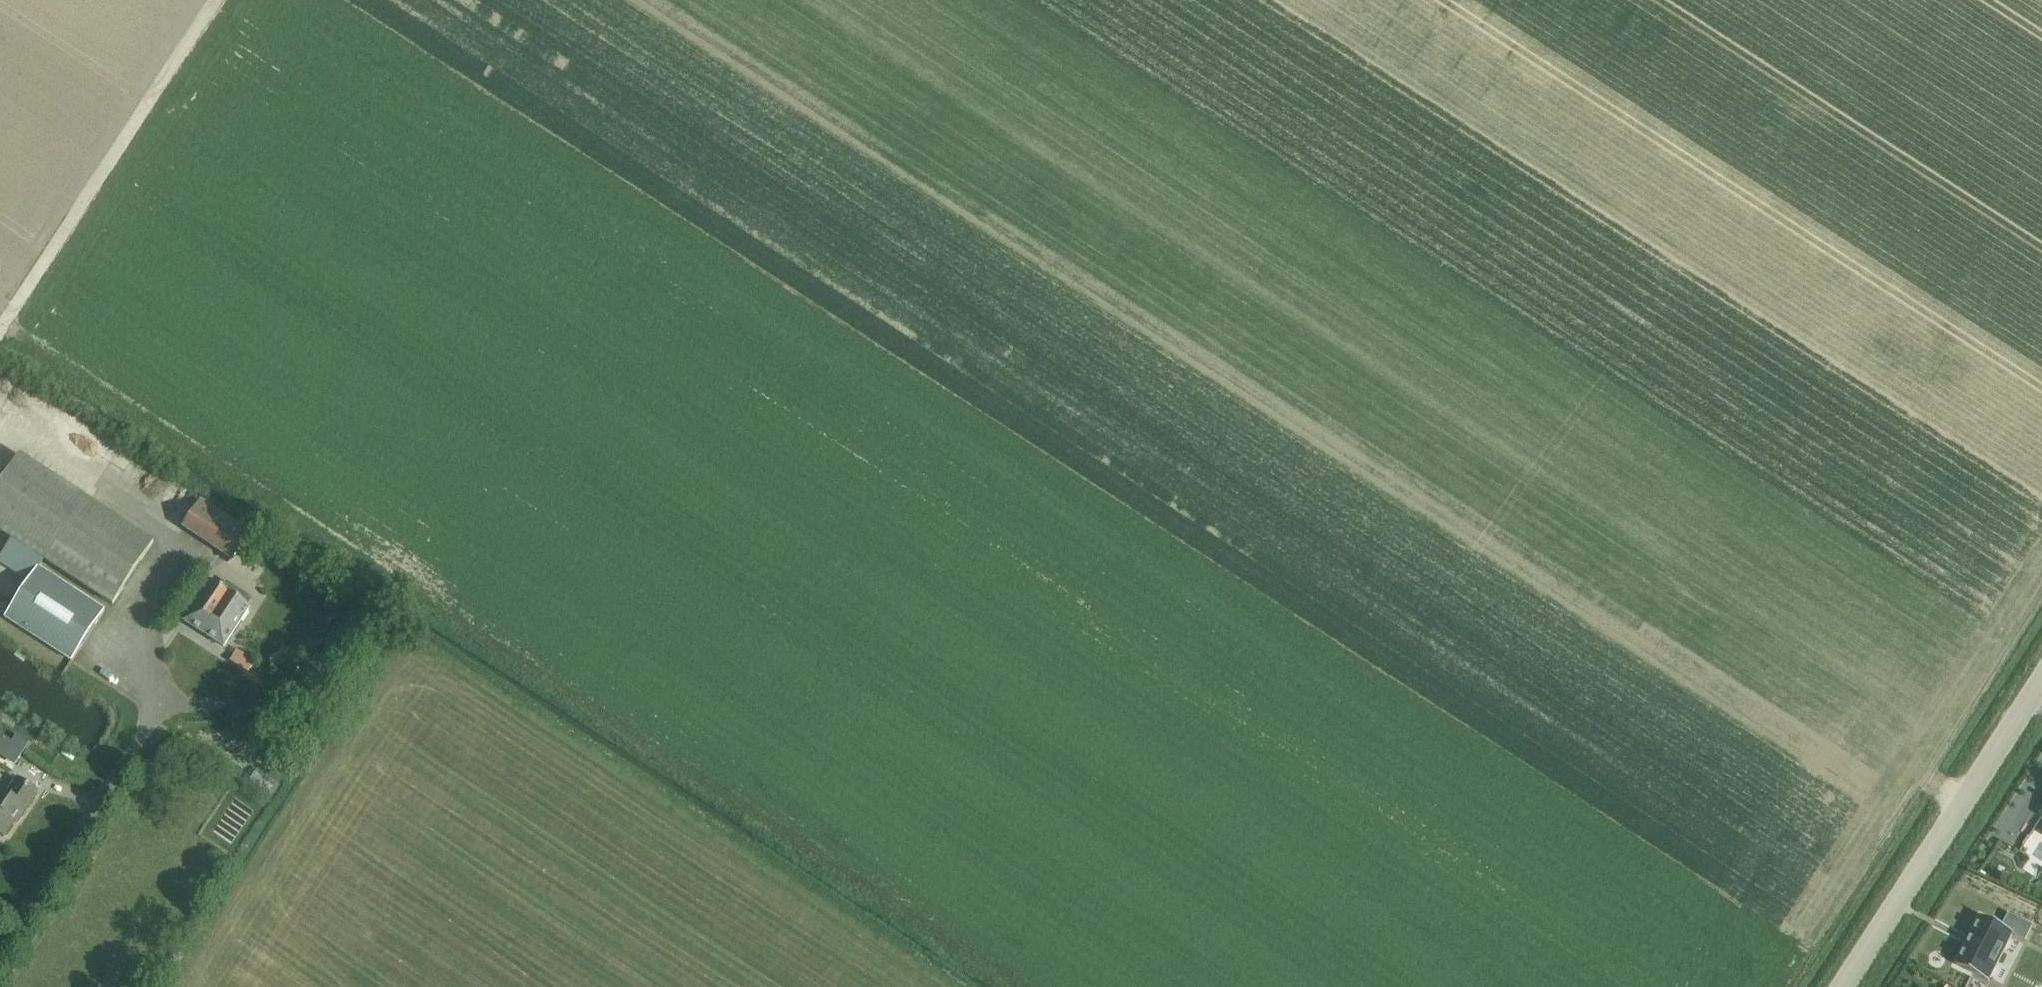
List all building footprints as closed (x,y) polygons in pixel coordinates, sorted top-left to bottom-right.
[(153,543),(19,456),(0,484),(0,533),(112,606),(153,543)] [(183,528),(232,560),(249,534),(200,502),(183,528)] [(72,662),(104,611),(38,568),(6,618),(72,662)] [(224,647),(249,608),(237,600),(242,593),(226,583),(221,590),(209,583),(184,621),(224,647)] [(248,673),(254,663),(237,652),(230,662),(248,673)] [(3,758),(10,748),(21,756),(29,744),(18,736),(13,743),(0,735),(0,756),(3,758)] [(37,792),(19,780),(8,796),(0,791),(0,835),(4,837),(19,815),(21,816),(37,792)] [(1982,917),(1957,966),(1989,982),(2013,934),(2025,941),(2032,927),(2010,915),(2003,928),(1982,917)]
